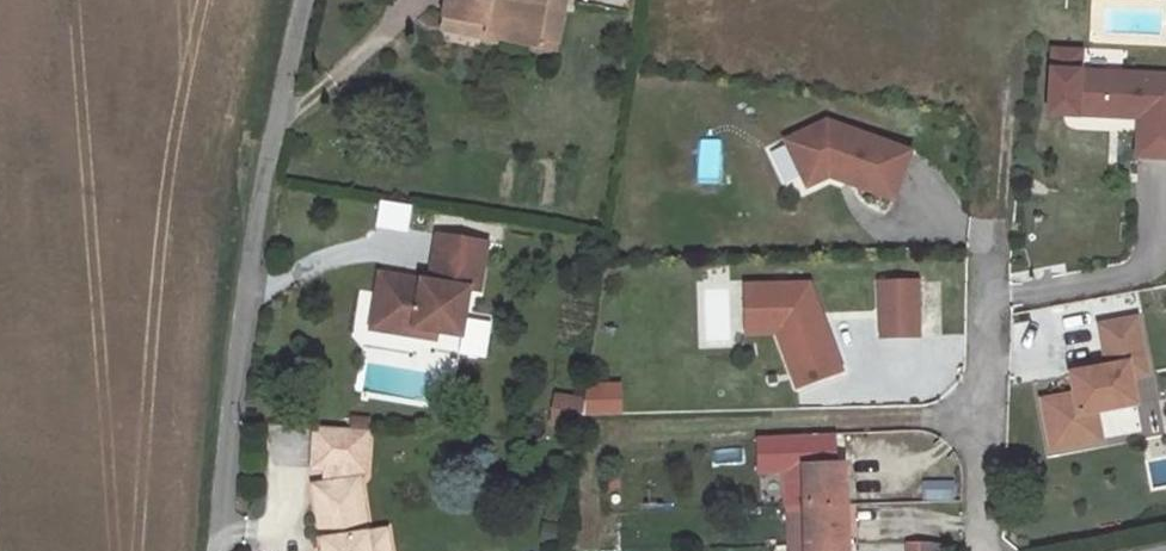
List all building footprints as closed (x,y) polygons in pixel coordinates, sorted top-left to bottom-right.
[(565,0),(449,0),(447,7),(483,14),(481,27),(557,40),(565,0)] [(1079,120),(1142,122),(1142,146),(1165,146),(1165,64),(1080,62),(1079,120)] [(804,115),(786,171),(893,205),(911,150),(804,115)] [(379,203),(376,221),(406,225),(409,208),(379,203)] [(489,277),(495,233),(443,226),(438,272),(390,265),(384,320),(448,328),(450,320),(472,323),(478,276),(489,277)] [(884,294),(904,295),(904,269),(905,262),(813,264),(813,334),(838,334),(838,295),(884,294)] [(975,263),(905,262),(904,269),(904,295),(974,294),(975,263)] [(843,357),(878,357),(905,357),(904,295),(884,294),(838,295),(838,334),(813,334),(813,346),(843,343),(843,357)] [(1142,310),(1104,317),(1112,359),(1076,366),(1080,387),(1047,393),(1056,443),(1090,437),(1085,411),(1088,407),(1141,397),(1136,370),(1153,367),(1142,310)] [(813,346),(813,400),(813,409),(815,498),(815,543),(815,550),(857,550),(856,542),(855,497),(854,464),(905,457),(905,357),(878,357),(843,357),(843,343),(813,346)] [(621,417),(619,382),(583,383),(584,395),(549,397),(550,420),(621,417)] [(316,424),(314,466),(330,466),(332,482),(320,485),(330,550),(400,550),(398,544),(377,547),(366,464),(374,464),(376,426),(316,424)] [(940,503),(941,428),(920,428),(921,502),(940,503)] [(788,499),(807,499),(807,468),(777,469),(777,500),(788,499)] [(790,543),(790,550),(815,550),(815,543),(815,498),(807,499),(788,499),(790,543)]
